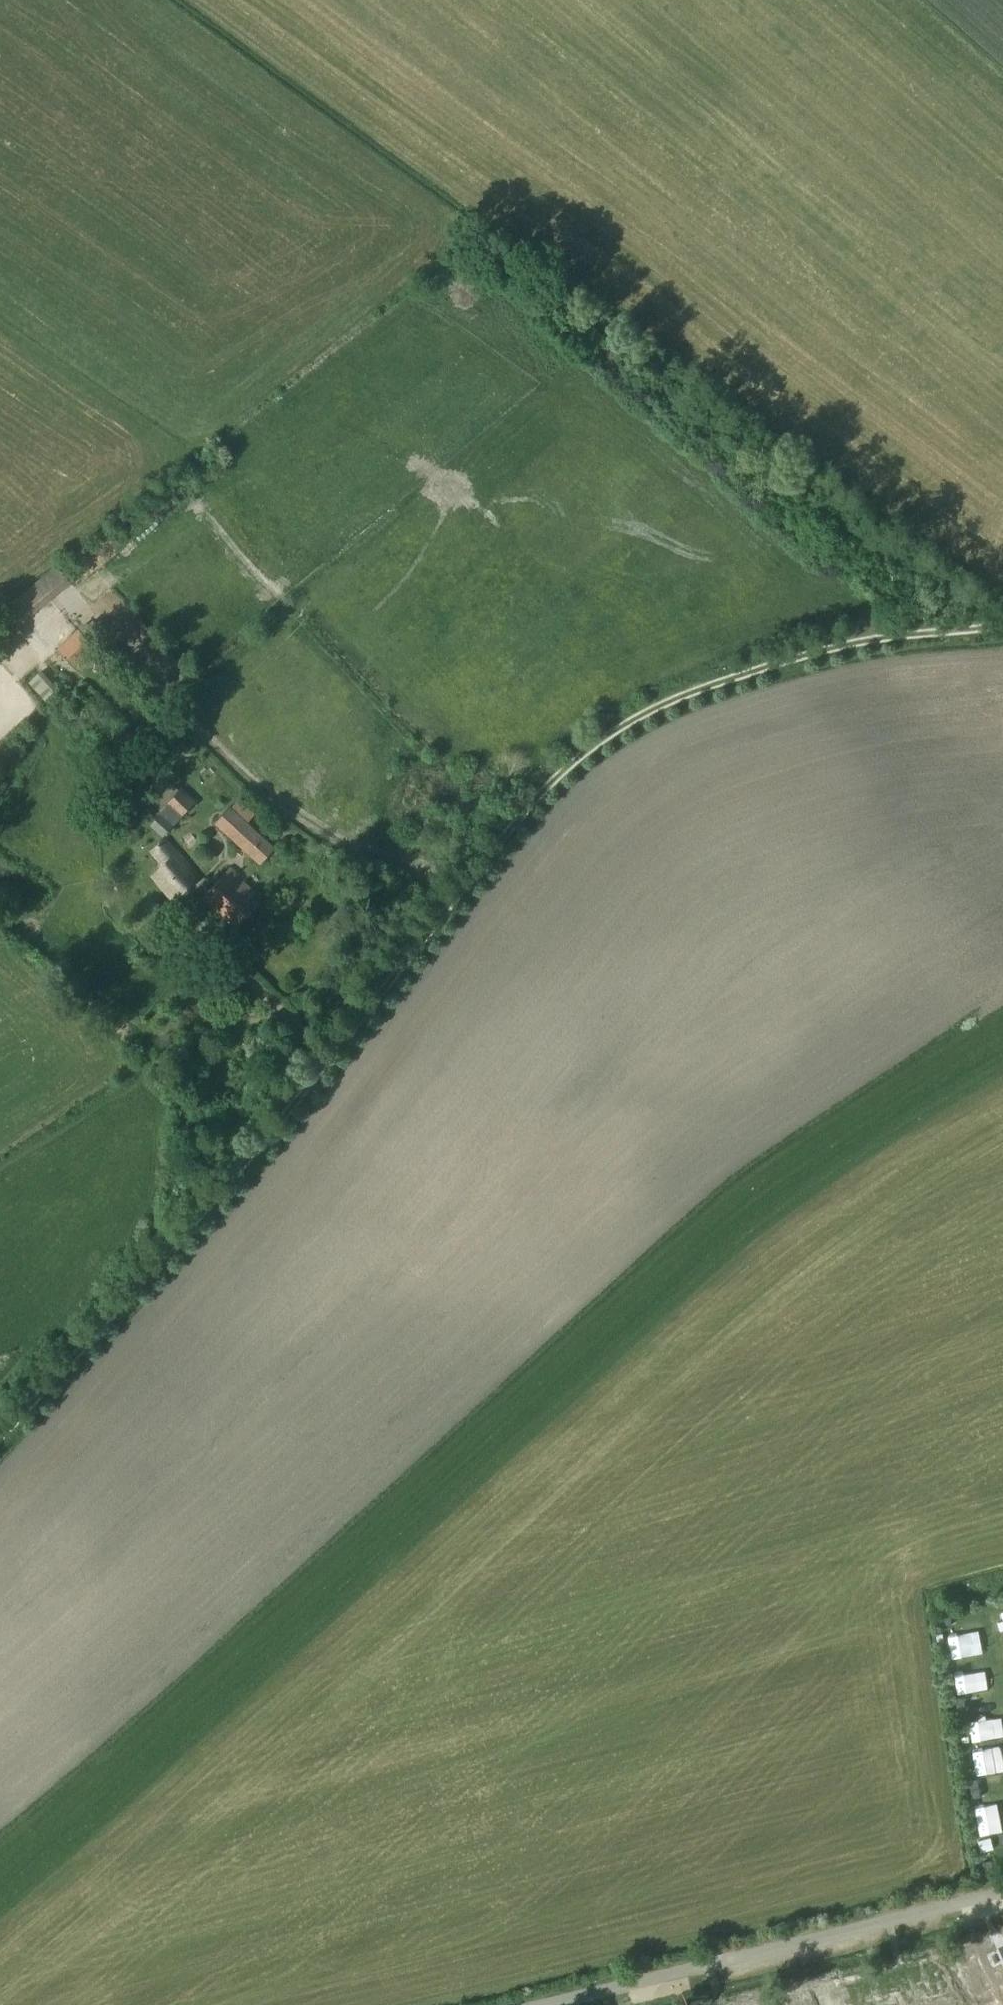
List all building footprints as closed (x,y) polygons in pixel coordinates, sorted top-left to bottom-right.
[(60,594),(44,577),(3,610),(19,629),(60,594)] [(58,651),(75,666),(105,632),(91,619),(58,651)] [(29,674),(42,692),(53,684),(40,666),(29,674)] [(169,783),(176,776),(162,764),(155,770),(168,781),(147,802),(160,813),(149,824),(163,838),(182,817),(194,803),(182,788),(179,792),(175,788),(169,783)] [(215,824),(259,865),(275,848),(248,824),(255,816),(238,800),(215,824)] [(200,878),(166,840),(149,852),(162,866),(151,877),(172,904),(200,878)] [(202,899),(235,929),(259,903),(252,896),(254,894),(244,884),(240,887),(233,880),(237,875),(230,868),(202,899)] [(958,1949),(936,1953),(939,1978),(962,1976),(958,1949)] [(869,1973),(854,1977),(863,2004),(880,2004),(869,1973)]
